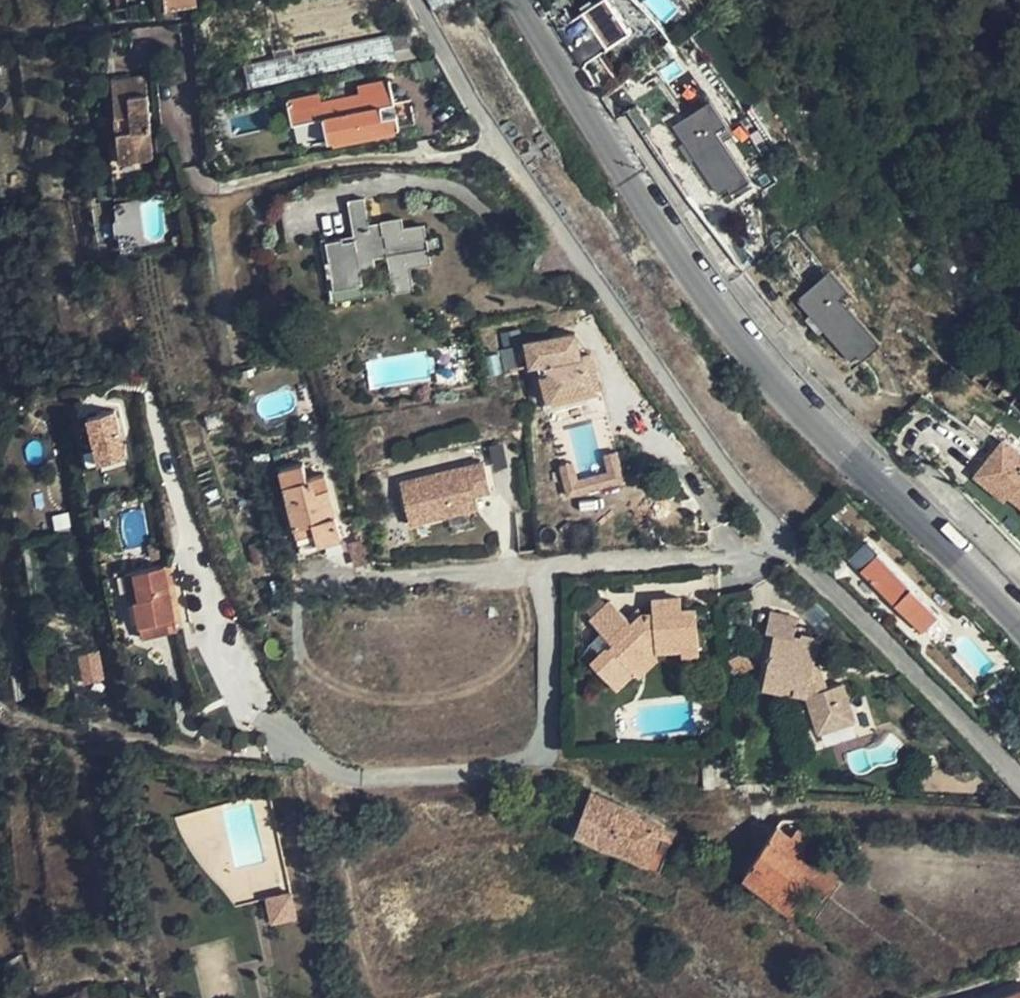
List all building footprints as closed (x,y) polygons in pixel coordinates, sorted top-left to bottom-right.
[(452,0),(431,0),(436,9),(452,0)] [(610,0),(606,0),(585,14),(608,46),(631,30),(610,0)] [(248,57),(252,80),(417,53),(413,30),(248,57)] [(115,72),(121,136),(123,156),(155,153),(149,70),(115,72)] [(391,79),(360,85),(362,92),(365,110),(385,106),(396,103),(391,79)] [(322,91),(292,96),(298,124),(326,119),(330,141),(339,139),(340,144),(394,134),(393,129),(400,128),(398,113),(387,116),(385,106),(365,110),(362,92),(323,100),(322,91)] [(717,95),(710,99),(723,119),(713,126),(746,175),(750,181),(758,175),(728,130),(736,124),(717,95)] [(723,119),(710,99),(675,124),(722,193),(746,175),(713,126),(723,119)] [(123,156),(121,136),(113,136),(116,171),(124,170),(123,156)] [(388,256),(390,269),(393,292),(412,288),(410,266),(431,263),(426,225),(404,228),(402,219),(382,222),(383,232),(372,234),(366,196),(349,199),(354,236),(347,237),(347,235),(326,237),(329,253),(323,254),(327,278),(332,277),(334,288),(363,284),(362,274),(378,271),(376,257),(388,256)] [(851,264),(843,269),(854,289),(843,297),(873,347),(877,356),(885,351),(854,299),(867,290),(851,264)] [(393,292),(390,269),(378,271),(362,274),(363,284),(334,288),(329,288),(330,301),(393,292)] [(854,289),(843,269),(806,292),(850,363),(873,347),(843,297),(854,289)] [(586,341),(574,344),(569,323),(518,333),(522,354),(535,351),(543,389),(573,383),(575,391),(595,387),(586,341)] [(574,344),(586,341),(569,323),(574,344)] [(573,383),(543,389),(544,397),(575,391),(573,383)] [(129,453),(117,407),(89,414),(101,460),(129,453)] [(1011,438),(979,479),(995,492),(998,487),(1019,504),(1019,445),(1011,438)] [(562,449),(550,451),(556,482),(612,471),(606,440),(593,443),(597,463),(566,469),(562,449)] [(480,458),(397,476),(405,517),(468,504),(465,491),(473,490),(487,488),(480,458)] [(339,536),(323,472),(282,483),(299,552),(321,546),(320,540),(339,536)] [(473,490),(465,491),(468,504),(476,502),(473,490)] [(858,573),(919,635),(938,617),(876,556),(858,573)] [(133,601),(139,627),(172,621),(162,567),(123,573),(125,589),(136,588),(140,599),(133,601)] [(610,691),(626,678),(622,672),(638,656),(650,655),(676,653),(677,660),(695,659),(691,607),(679,608),(677,595),(648,597),(650,613),(638,614),(629,624),(610,602),(588,621),(606,641),(584,662),(610,691)] [(938,617),(919,635),(928,645),(947,625),(938,617)] [(172,621),(139,627),(141,640),(175,633),(172,621)] [(767,632),(756,676),(788,687),(785,697),(788,705),(797,701),(802,716),(846,701),(838,680),(822,685),(815,664),(807,661),(813,637),(792,633),(792,636),(767,632)] [(84,679),(105,675),(101,648),(80,652),(84,679)] [(622,672),(626,678),(631,682),(653,663),(650,655),(638,656),(622,672)] [(788,687),(756,676),(754,687),(785,697),(788,687)] [(846,701),(802,716),(809,736),(853,722),(846,701)] [(648,867),(661,840),(666,830),(592,796),(574,835),(605,850),(606,847),(648,867)] [(780,824),(744,871),(788,906),(810,876),(828,890),(841,873),(806,845),(812,836),(801,827),(795,836),(780,824)] [(666,830),(661,840),(672,845),(676,834),(666,830)] [(788,906),(744,871),(739,877),(784,911),(788,906)] [(295,885),(269,890),(274,918),(300,913),(295,885)] [(801,916),(791,909),(788,916),(797,923),(801,916)]
